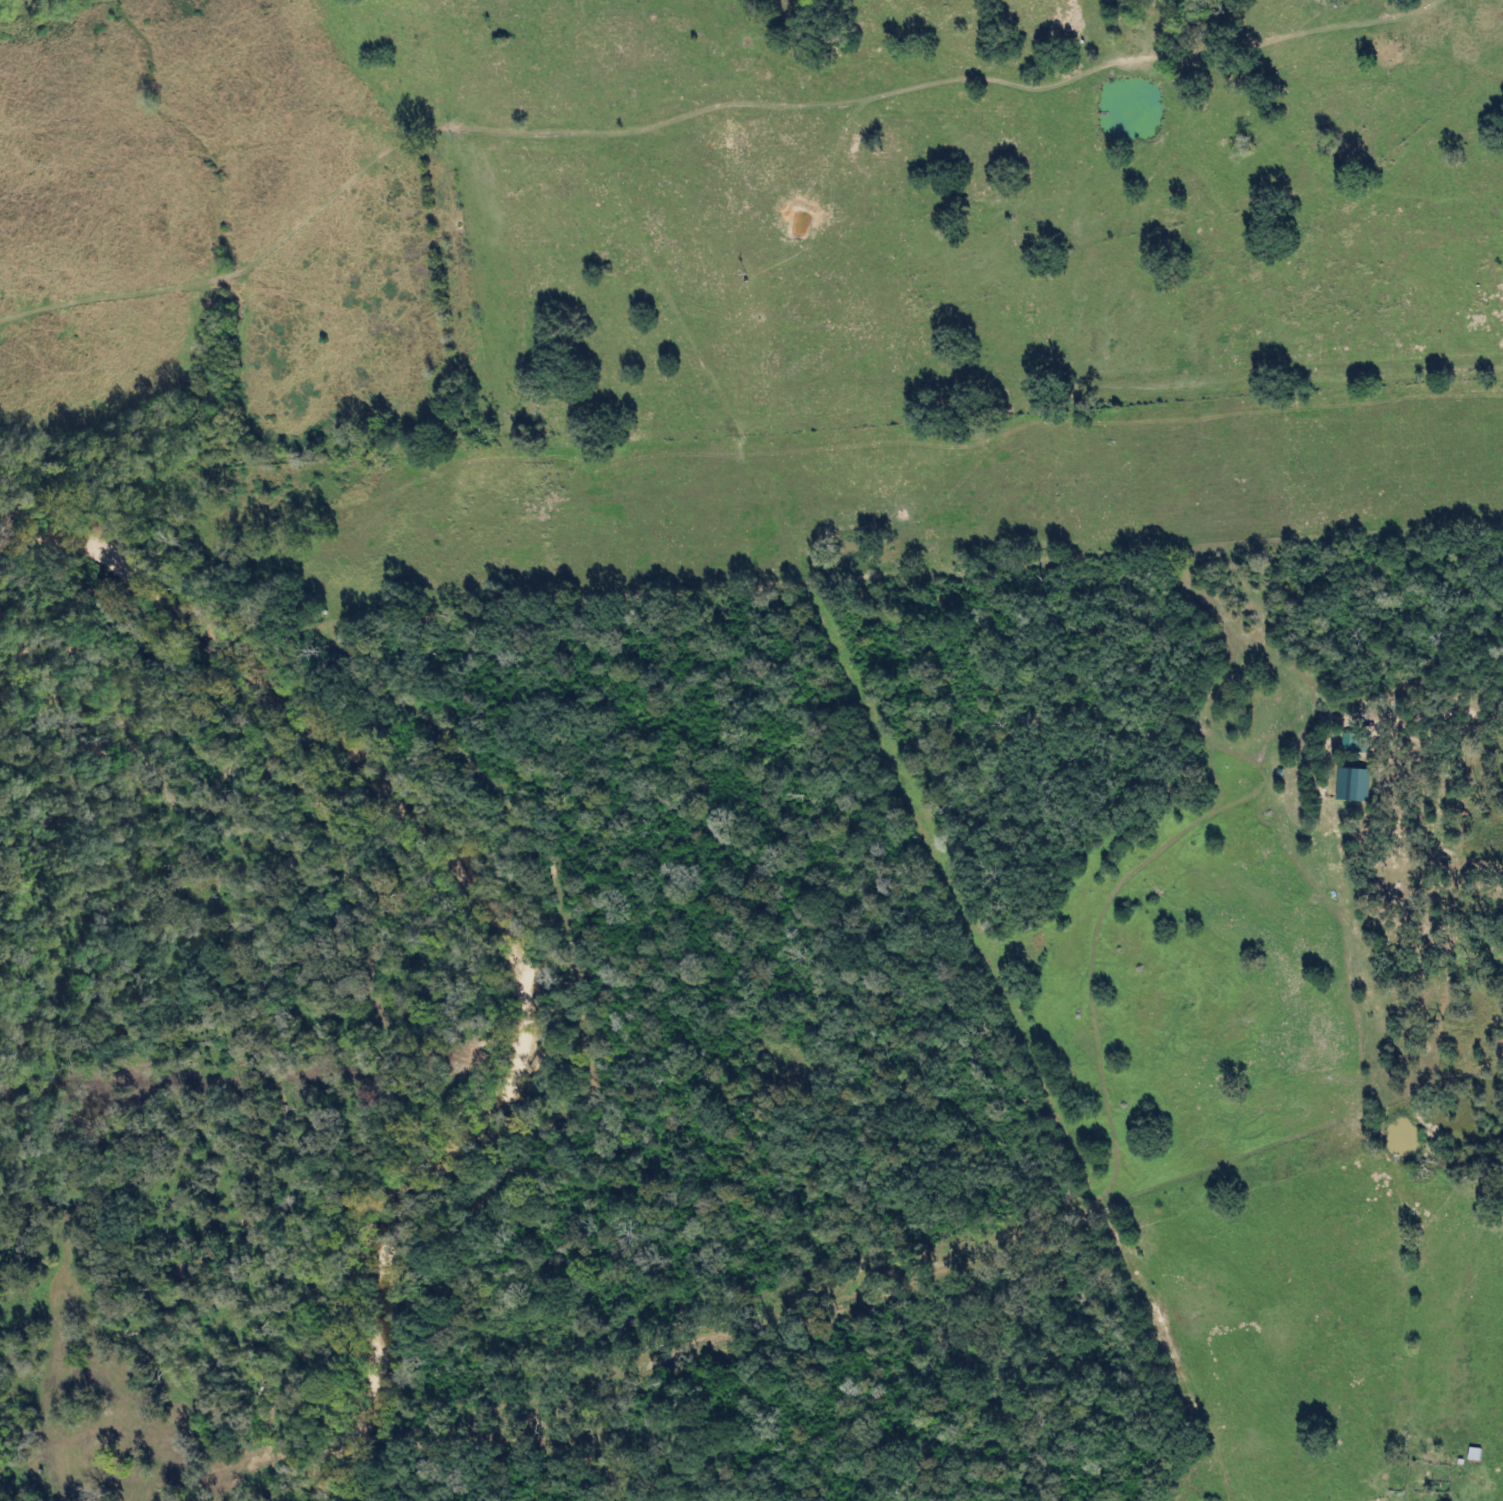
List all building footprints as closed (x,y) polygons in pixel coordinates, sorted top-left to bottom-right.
[(1476,1460),(1476,1449),(1466,1449),(1466,1459),(1476,1460)]
